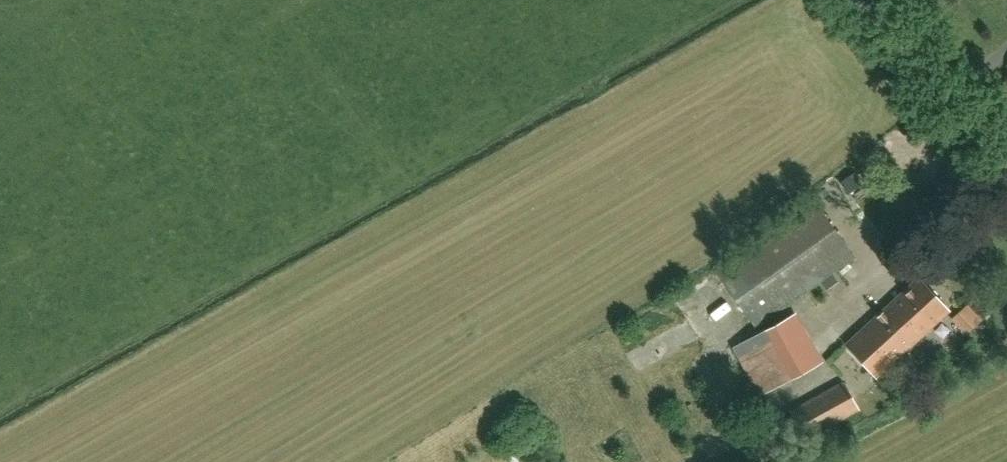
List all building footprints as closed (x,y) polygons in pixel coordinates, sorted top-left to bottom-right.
[(756,327),(853,257),(813,201),(716,271),(756,327)] [(877,377),(948,310),(918,278),(847,344),(877,377)] [(971,335),(987,321),(973,304),(957,318),(971,335)] [(759,397),(823,362),(795,313),(732,348),(759,397)] [(859,410),(843,381),(789,411),(791,415),(749,438),(763,461),(805,439),(805,441),(859,410)]
